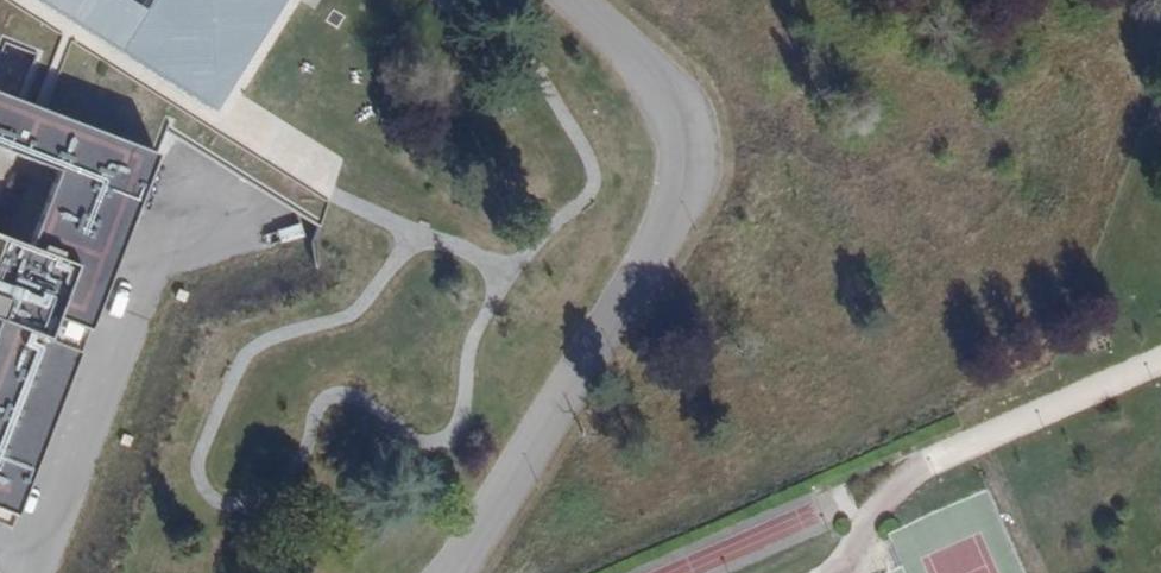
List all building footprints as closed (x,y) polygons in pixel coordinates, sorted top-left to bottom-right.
[(217,112),(293,0),(43,0),(217,112)] [(159,156),(0,94),(0,149),(63,174),(35,245),(0,231),(0,321),(3,322),(0,330),(0,517),(14,522),(159,156)]
